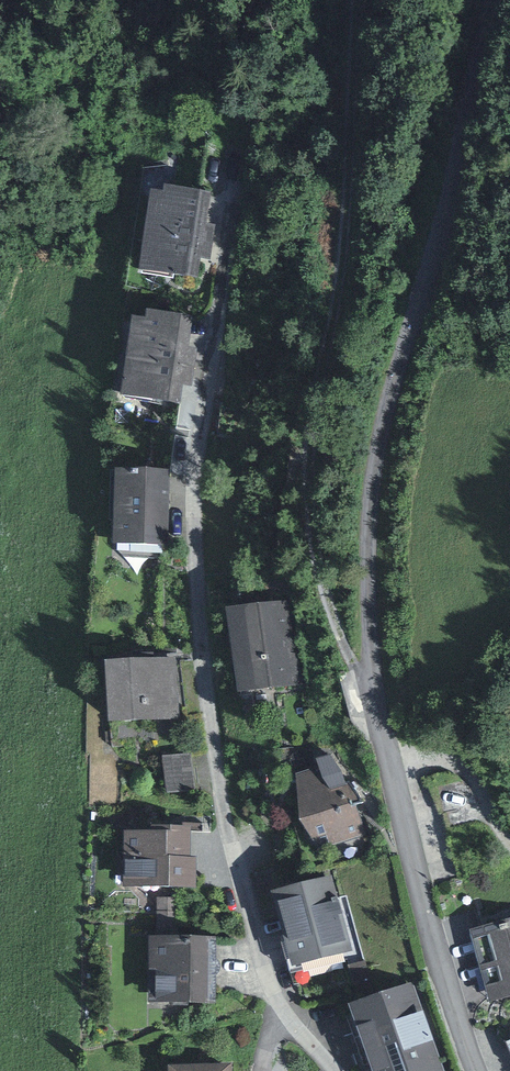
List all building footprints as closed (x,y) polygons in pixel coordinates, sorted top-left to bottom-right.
[(214,188),(150,180),(139,269),(203,277),(214,188)] [(198,314),(135,306),(124,401),(187,408),(198,314)] [(113,540),(166,541),(168,466),(114,465),(113,540)] [(297,599),(230,607),(240,691),(306,683),(297,599)] [(179,654),(104,659),(108,719),(183,714),(179,654)] [(188,747),(162,748),(167,791),(194,789),(188,747)] [(351,764),(293,781),(312,846),(370,830),(351,764)] [(118,828),(118,885),(196,885),(196,828),(118,828)] [(271,887),(290,963),(350,948),(331,871),(271,887)] [(473,925),(492,997),(509,992),(509,916),(473,925)] [(209,1000),(210,935),(149,935),(148,999),(209,1000)] [(351,1000),(375,1070),(447,1070),(415,978),(351,1000)] [(165,1063),(166,1070),(232,1070),(231,1061),(165,1063)]
